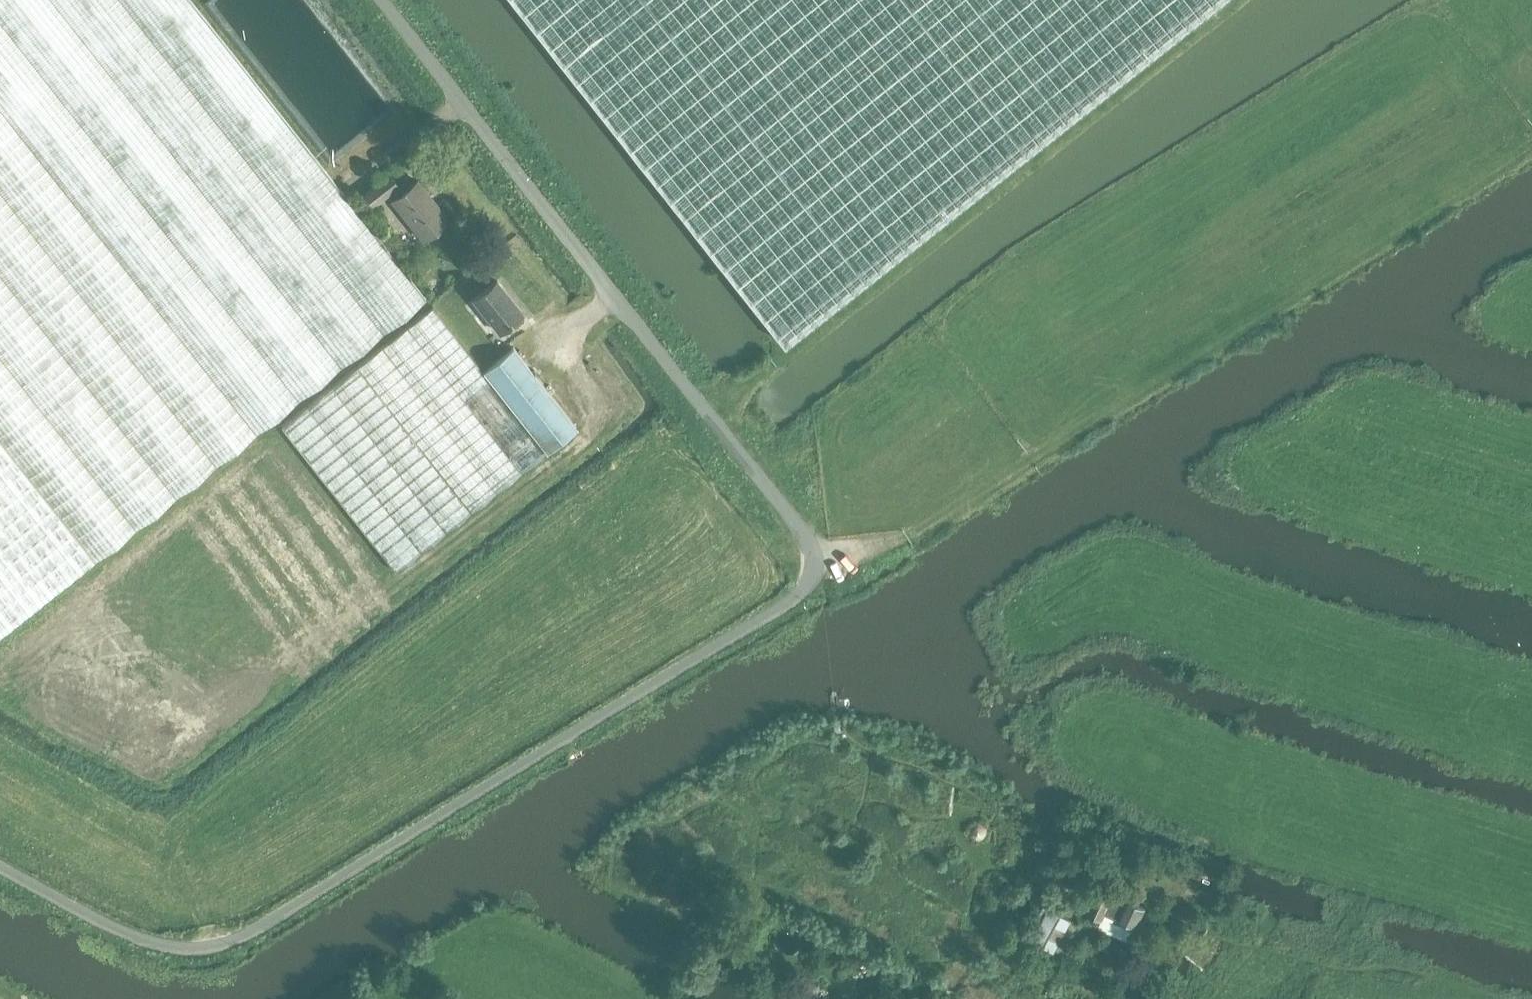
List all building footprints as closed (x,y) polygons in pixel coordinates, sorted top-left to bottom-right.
[(426,297),(191,0),(0,0),(0,634),(426,297)] [(787,342),(1221,0),(516,0),(787,342)] [(391,200),(422,239),(447,219),(415,179),(398,192),(393,187),(397,184),(388,173),(363,193),(372,205),(386,193),(392,200),(391,200)] [(471,298),(498,331),(522,312),(495,279),(471,298)] [(395,568),(547,450),(577,426),(514,346),(484,370),(433,305),(282,424),(395,568)] [(1105,908),(1137,923),(1145,906),(1100,885),(1088,910),(1101,916),(1105,908)] [(1050,944),(1066,916),(1052,909),(1037,937),(1050,944)] [(776,933),(775,938),(775,943),(778,948),(786,952),(792,952),(799,948),(803,939),(781,926),(776,933)]
